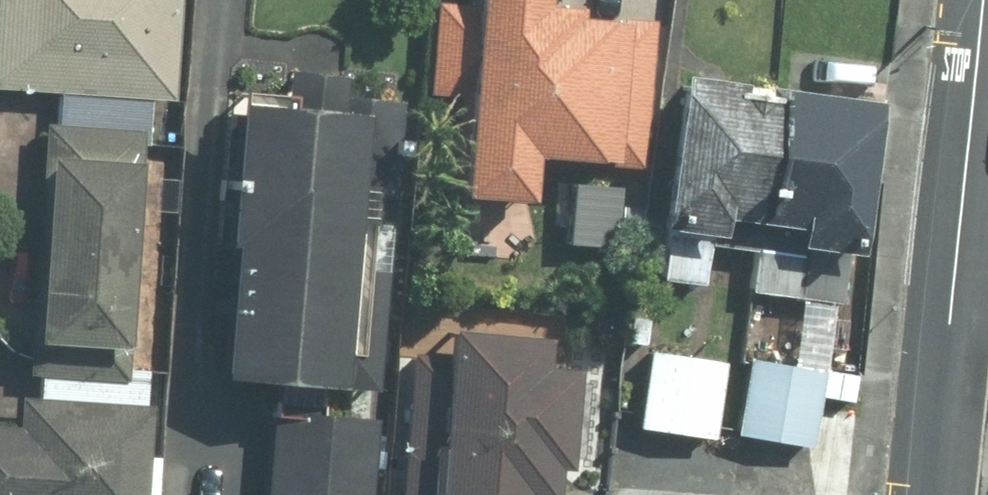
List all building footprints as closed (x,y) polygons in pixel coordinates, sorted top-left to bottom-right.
[(170,98),(173,0),(0,0),(0,92),(170,98)] [(457,201),(529,204),(530,162),(649,167),(655,23),(539,18),(540,0),(475,0),(475,6),(432,5),(428,95),(461,96),(457,201)] [(269,494),(368,494),(408,85),(297,74),(303,92),(264,89),(236,380),(280,385),(269,494)] [(873,105),(677,77),(648,280),(844,309),(873,105)] [(139,132),(43,127),(32,346),(128,350),(139,132)] [(551,471),(563,472),(571,372),(540,370),(542,340),(441,332),(439,357),(413,355),(402,494),(549,494),(551,471)] [(729,360),(647,352),(639,435),(720,443),(729,360)] [(819,369),(743,360),(733,437),(809,446),(819,369)] [(0,429),(0,494),(142,494),(147,404),(16,397),(14,430),(0,429)]
